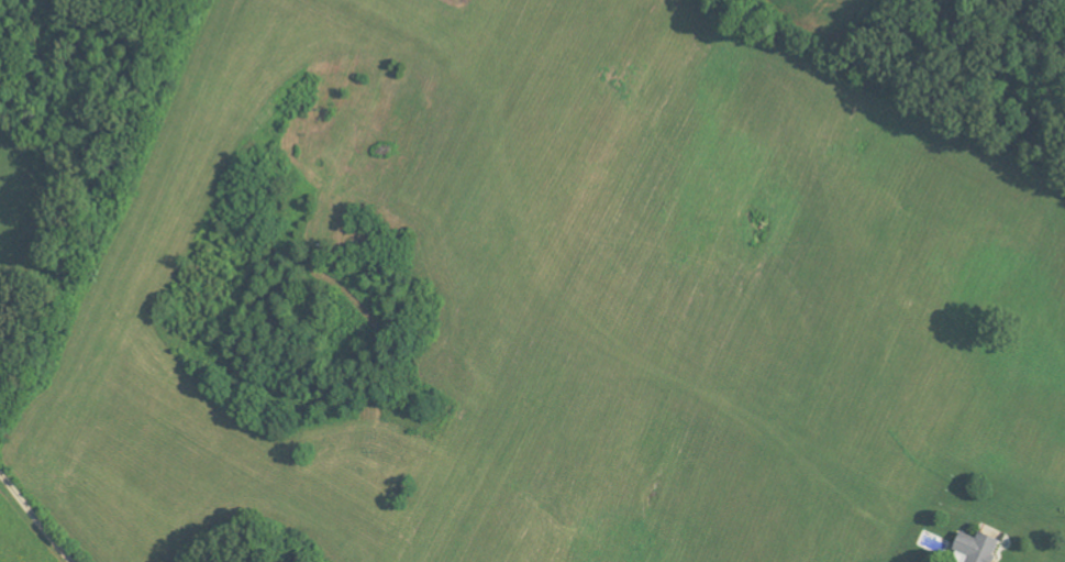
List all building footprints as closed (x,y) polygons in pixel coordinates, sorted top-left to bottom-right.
[(984,532),(981,538),(965,532),(958,549),(973,555),(970,561),(996,561),(1005,540),(984,532)]
